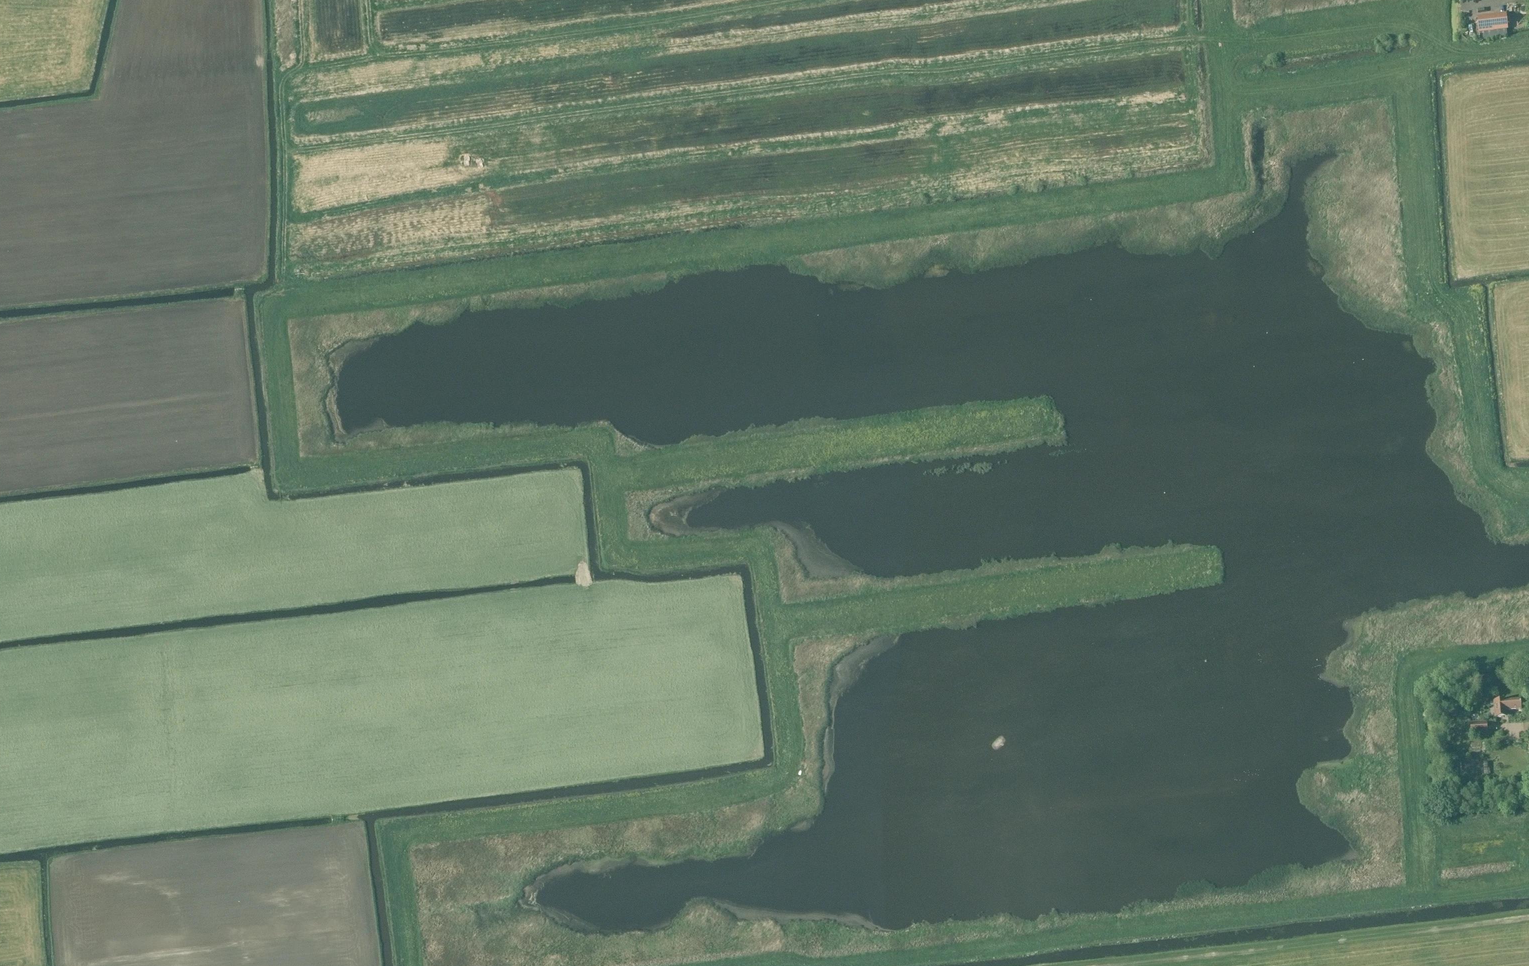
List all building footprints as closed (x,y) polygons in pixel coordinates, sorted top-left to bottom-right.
[(1506,13),(1491,15),(1478,17),(1480,35),(1495,33),(1495,32),(1508,30),(1506,13)] [(1507,717),(1507,711),(1507,710),(1522,709),(1521,699),(1506,701),(1494,703),(1495,718),(1507,717)] [(1471,722),(1471,724),(1465,724),(1466,735),(1488,734),(1487,722),(1471,722)]
